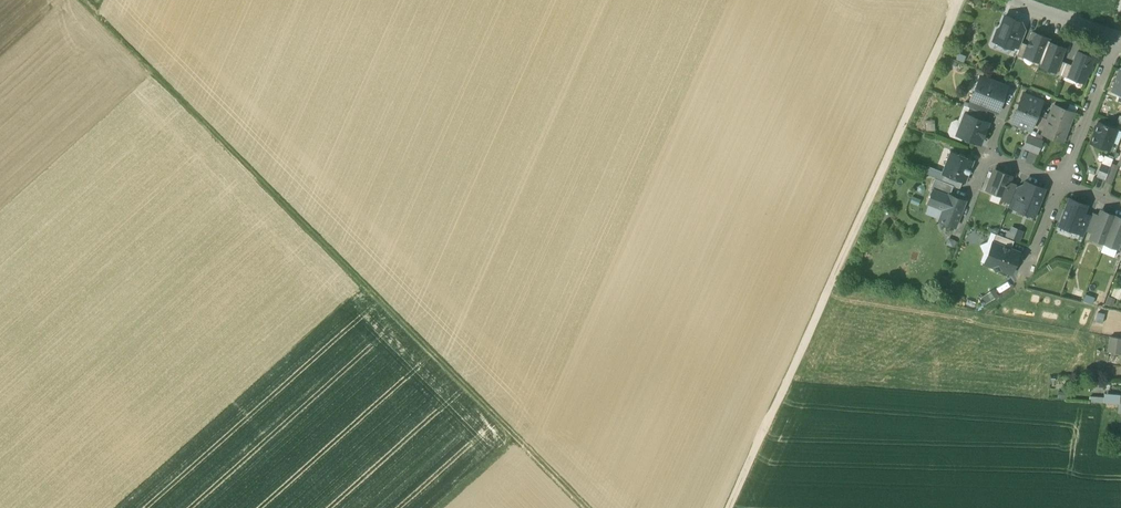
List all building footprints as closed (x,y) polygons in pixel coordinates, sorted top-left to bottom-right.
[(1019,21),(1005,16),(1000,29),(997,30),(995,35),(997,38),(996,42),(1011,48),(1012,46),(1013,46),(1020,28),(1021,25),(1019,21)] [(1020,28),(1013,46),(1019,49),(1021,42),(1026,31),(1020,28)] [(1049,39),(1033,32),(1028,45),(1023,56),(1024,56),(1040,62),(1048,41),(1048,42),(1049,39)] [(1048,42),(1048,41),(1040,62),(1038,65),(1055,71),(1060,60),(1064,48),(1048,42)] [(1019,49),(1016,55),(1023,58),(1024,56),(1023,56),(1028,45),(1021,42),(1019,49)] [(1094,57),(1077,51),(1072,65),(1068,76),(1084,82),(1094,57)] [(1066,63),(1060,60),(1055,71),(1054,73),(1061,76),(1066,63)] [(1066,63),(1061,76),(1067,78),(1068,76),(1072,65),(1066,63)] [(1120,67),(1111,92),(1120,96),(1120,68),(1120,67)] [(1007,87),(981,77),(974,94),(974,95),(989,100),(989,101),(1000,105),(1007,87)] [(989,100),(974,95),(974,94),(972,93),(967,106),(984,113),(989,101),(989,100)] [(1042,100),(1023,93),(1012,122),(1031,129),(1042,100)] [(1073,112),(1054,105),(1049,119),(1067,126),(1073,112)] [(984,113),(969,107),(966,114),(976,118),(985,121),(987,114),(984,113)] [(966,114),(965,114),(957,135),(964,137),(963,138),(965,141),(968,142),(971,141),(972,140),(980,144),(983,136),(984,137),(984,136),(983,136),(985,131),(986,131),(986,130),(985,130),(988,123),(985,121),(966,114)] [(1067,126),(1049,119),(1043,134),(1062,141),(1067,126)] [(1116,129),(1099,122),(1091,143),(1101,147),(1102,149),(1106,151),(1111,149),(1112,144),(1111,142),(1116,129)] [(1028,135),(1024,148),(1030,150),(1034,138),(1028,135)] [(964,155),(960,154),(958,155),(950,152),(942,173),(945,174),(963,181),(965,182),(968,175),(971,169),(970,168),(973,161),(965,158),(964,155)] [(1110,167),(1102,163),(1097,176),(1105,179),(1110,167)] [(938,172),(928,168),(926,173),(936,177),(938,172)] [(1010,176),(995,170),(990,183),(988,184),(986,188),(988,191),(992,193),(994,192),(1002,195),(1008,181),(1010,176)] [(963,181),(945,174),(942,181),(953,185),(960,188),(963,181)] [(942,181),(935,178),(930,189),(933,190),(949,196),(953,185),(942,181)] [(1008,181),(1002,195),(1000,199),(1009,202),(1010,203),(1015,188),(1016,185),(1008,181)] [(1026,182),(1023,191),(1016,209),(1027,213),(1028,208),(1031,207),(1034,208),(1036,206),(1043,188),(1026,182)] [(1015,188),(1010,203),(1009,202),(1008,206),(1016,209),(1023,191),(1015,188)] [(949,196),(933,190),(928,203),(943,209),(939,220),(955,227),(965,201),(964,201),(949,196)] [(1087,205),(1069,198),(1059,225),(1076,232),(1084,213),(1087,205)] [(1092,233),(1090,238),(1104,243),(1114,216),(1101,211),(1099,215),(1092,233)] [(1099,215),(1093,212),(1091,216),(1086,231),(1092,233),(1099,215)] [(1084,213),(1076,232),(1084,235),(1085,231),(1086,231),(1091,216),(1084,213)] [(1104,243),(1118,248),(1119,244),(1120,239),(1120,219),(1114,216),(1104,243)] [(1006,235),(1020,241),(1024,230),(1010,225),(1006,235)] [(1014,241),(995,234),(992,243),(993,243),(1011,249),(1014,241)] [(1011,249),(993,243),(985,263),(994,267),(996,271),(1001,269),(1011,273),(1019,253),(1011,249)] [(1094,294),(1087,292),(1085,298),(1092,300),(1094,294)] [(1110,337),(1108,352),(1120,354),(1120,339),(1110,337)]
